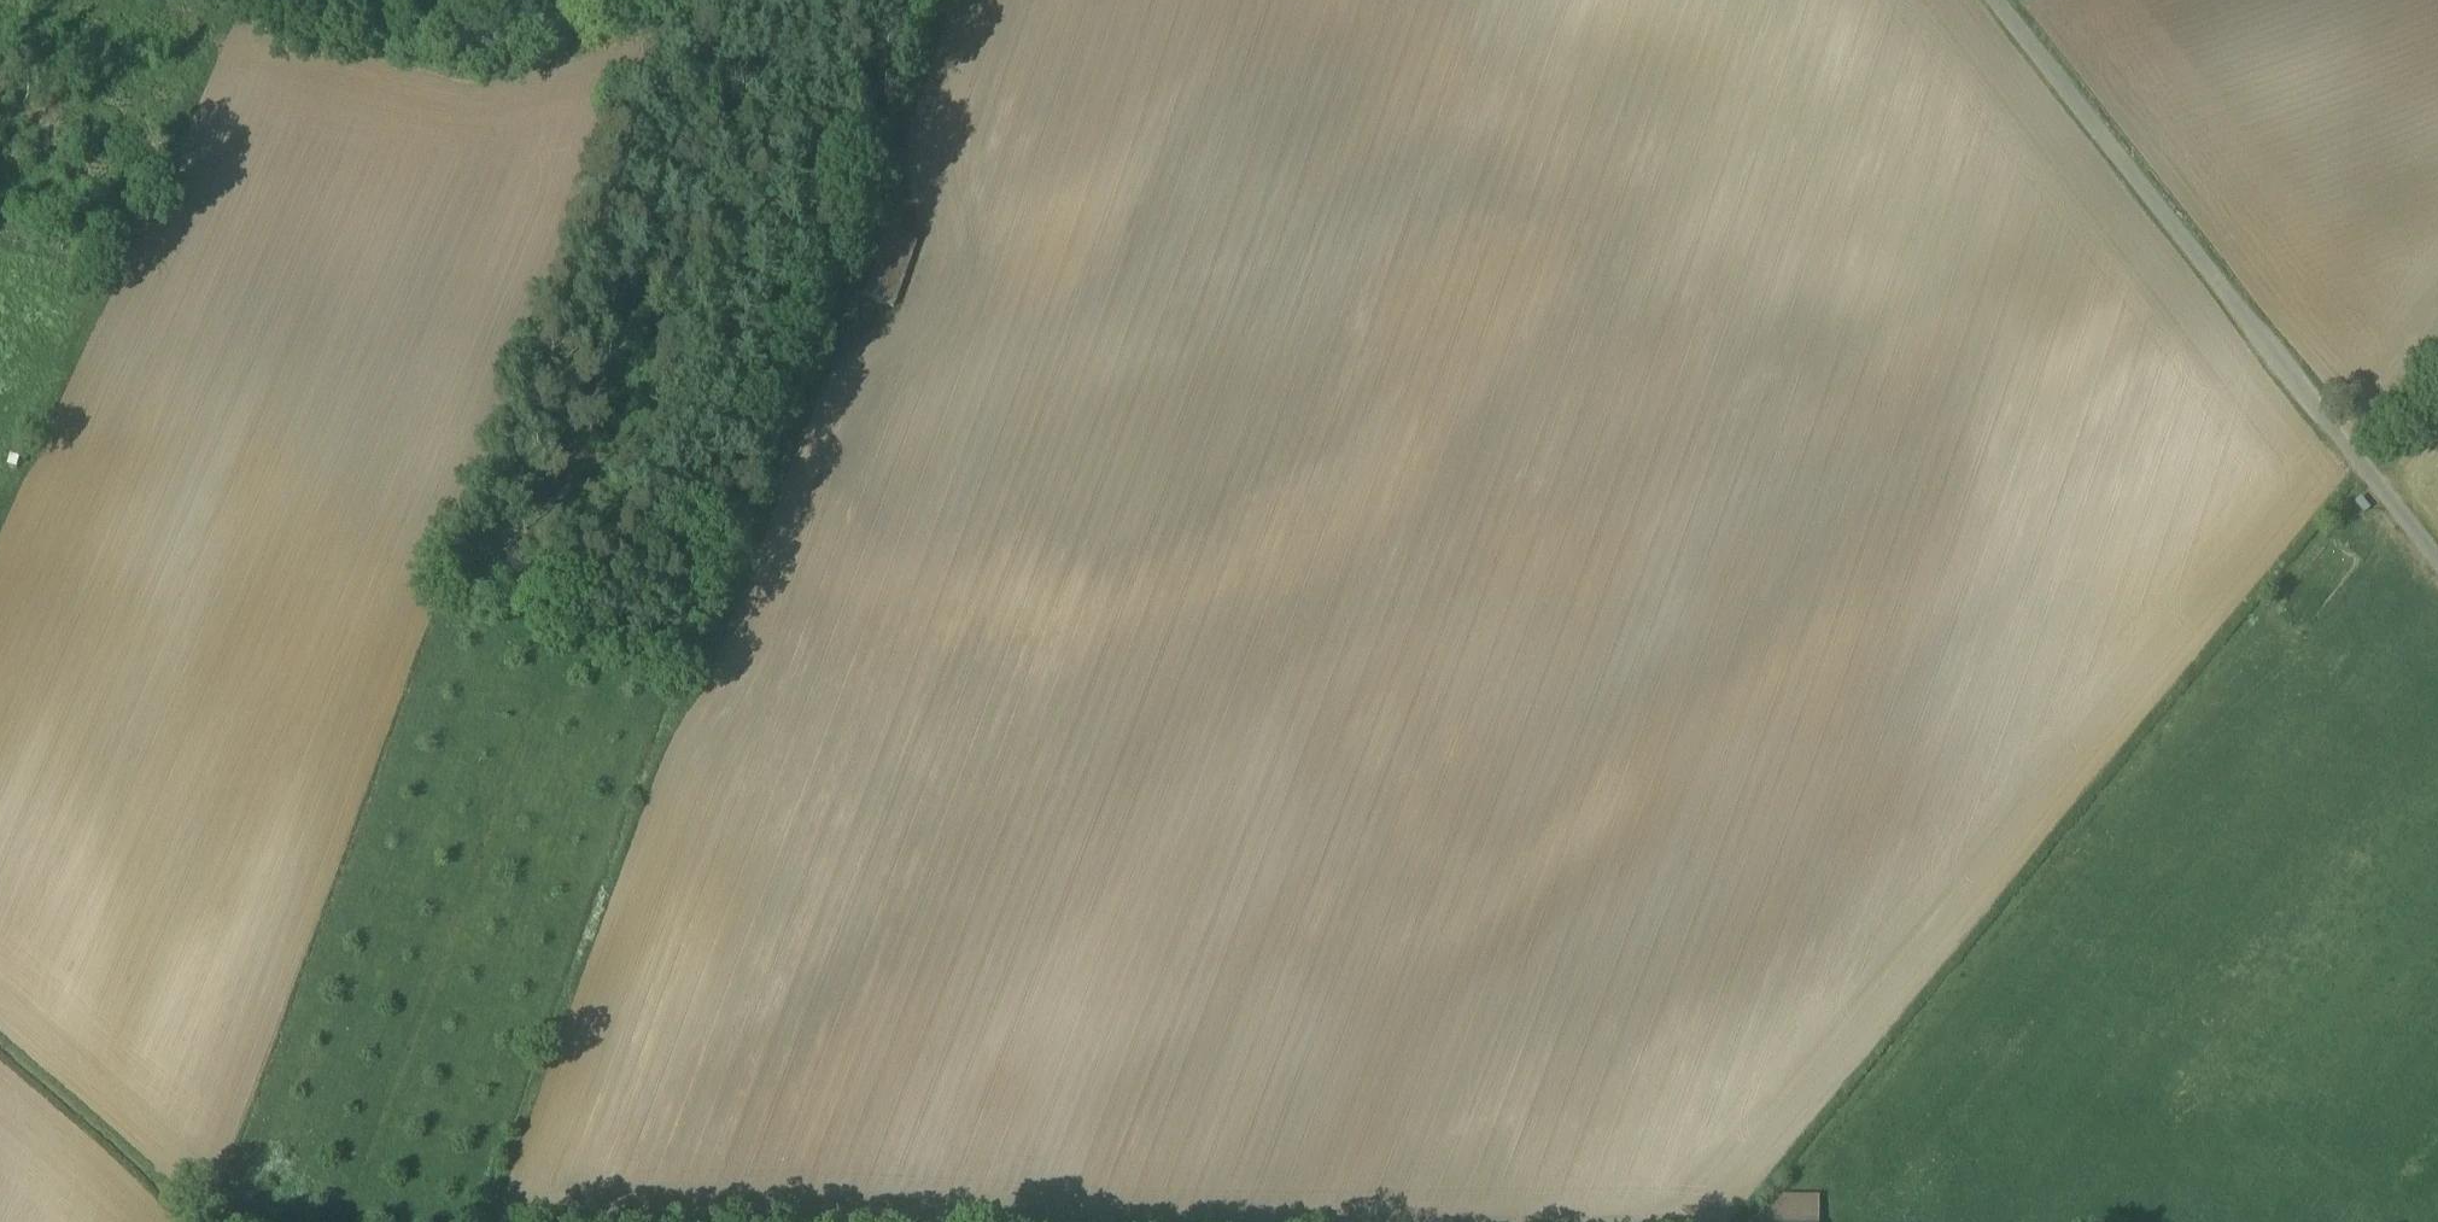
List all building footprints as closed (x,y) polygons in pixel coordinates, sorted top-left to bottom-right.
[(1827,1197),(1769,1197),(1769,1221),(1827,1221),(1827,1197)]
